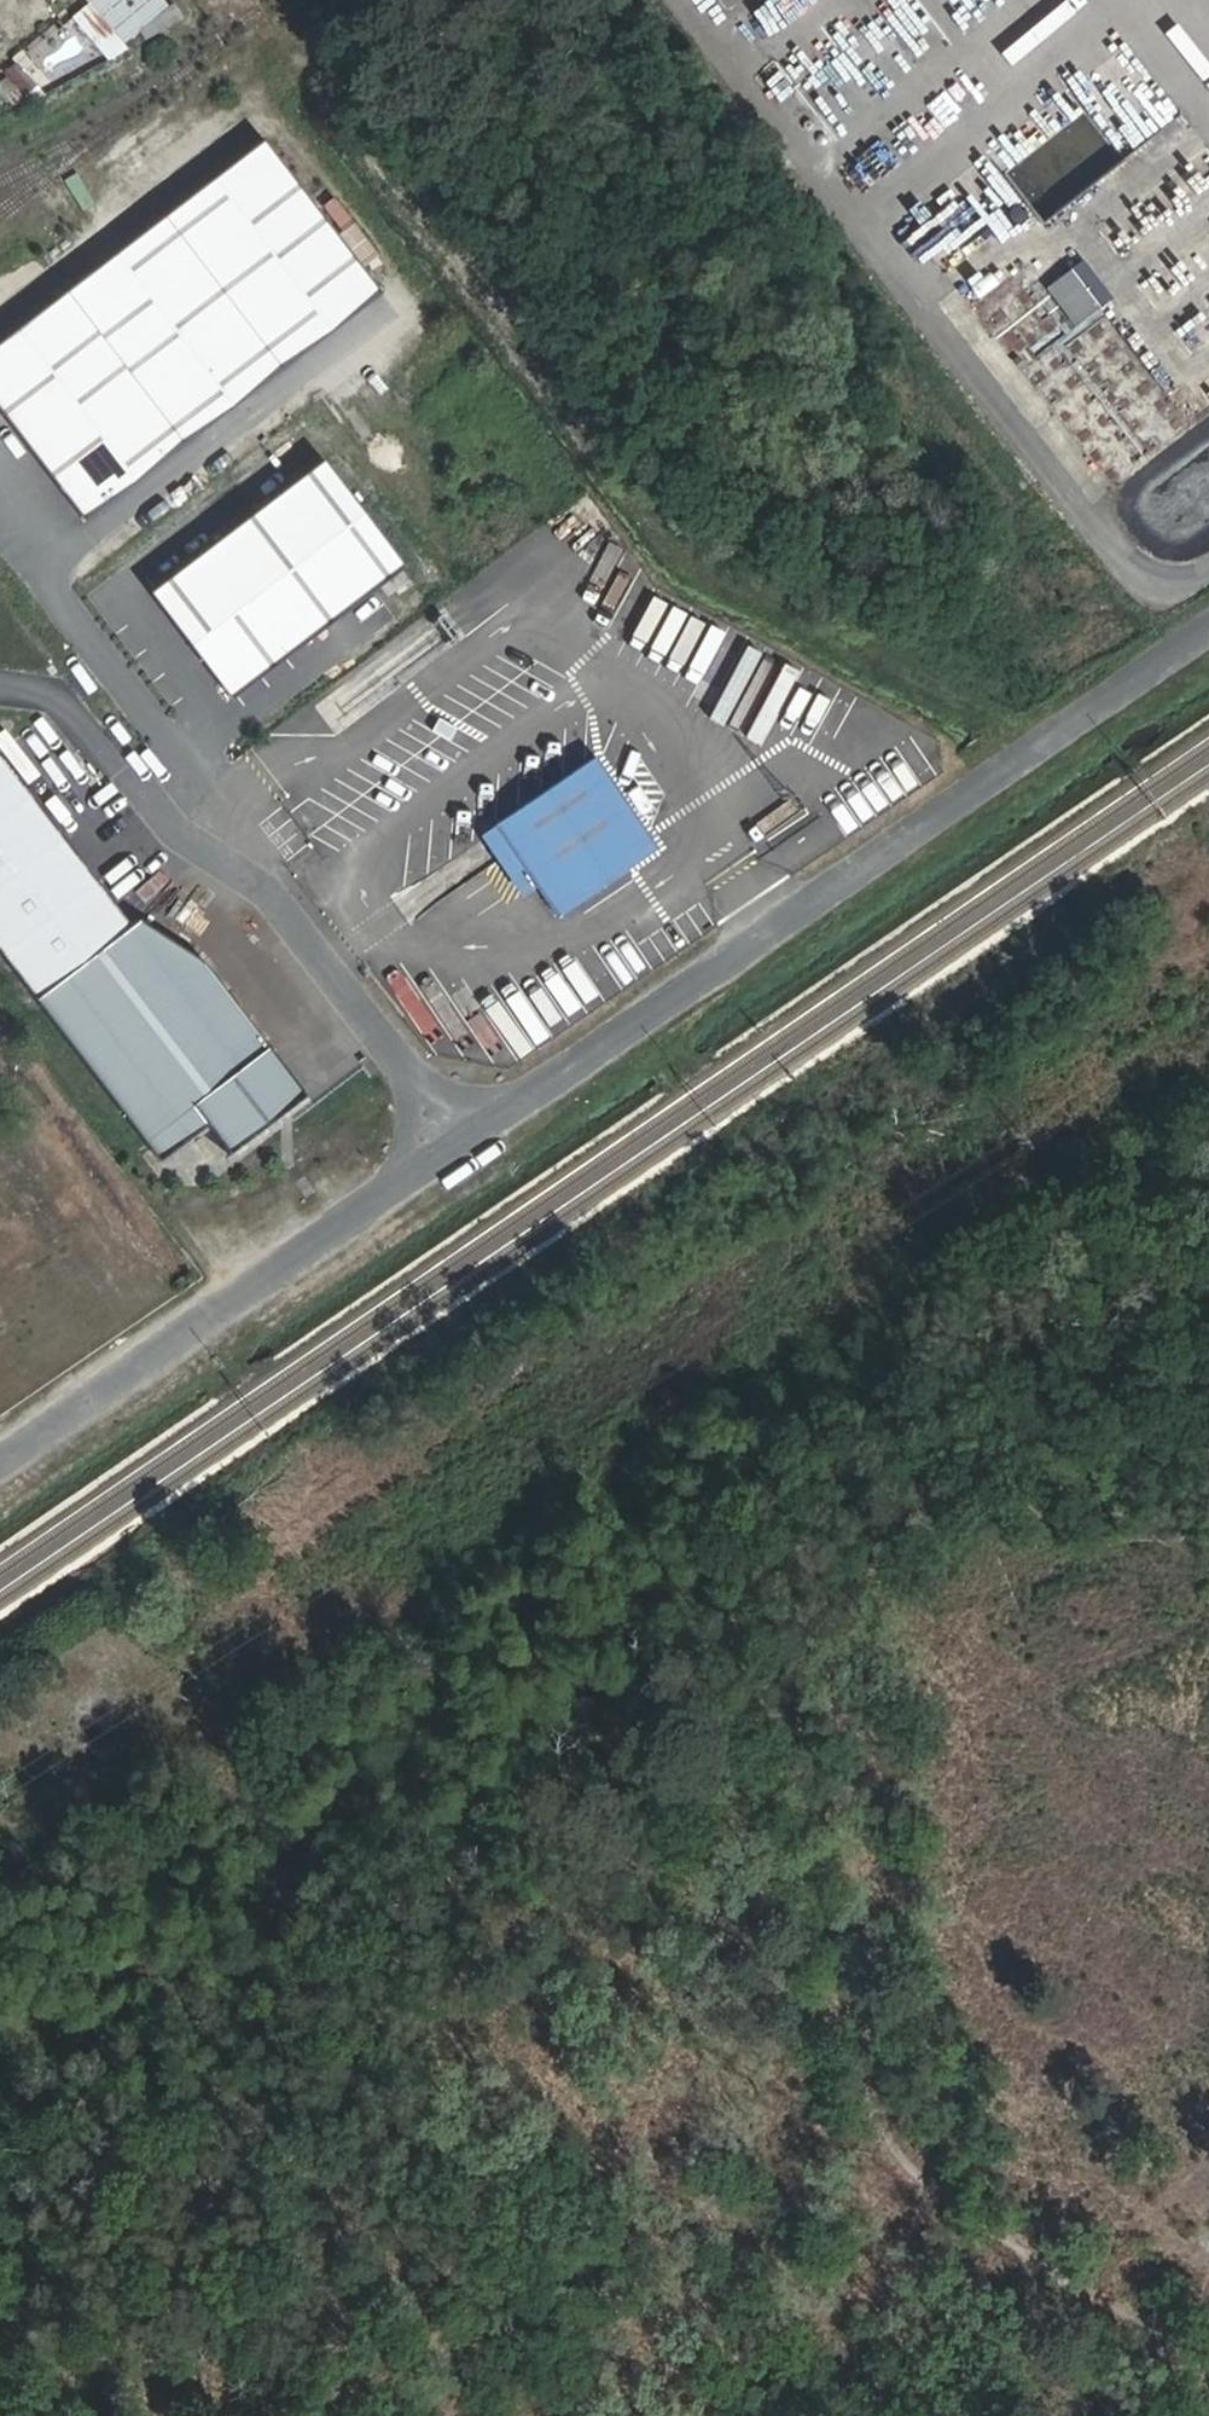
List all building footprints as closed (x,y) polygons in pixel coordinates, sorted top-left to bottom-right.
[(76,16),(117,57),(175,0),(93,0),(76,16)] [(5,74),(18,97),(40,85),(26,61),(5,74)] [(0,329),(0,450),(58,527),(357,301),(240,147),(0,329)] [(1116,300),(1085,259),(1068,271),(1101,312),(1116,300)] [(1101,312),(1068,271),(1045,289),(1077,330),(1101,312)] [(414,565),(337,459),(160,587),(237,693),(414,565)] [(635,867),(571,774),(470,843),(511,904),(532,936),(635,867)] [(174,966),(115,925),(7,1006),(131,1169),(180,1131),(201,1161),(277,1102),(174,966)]
